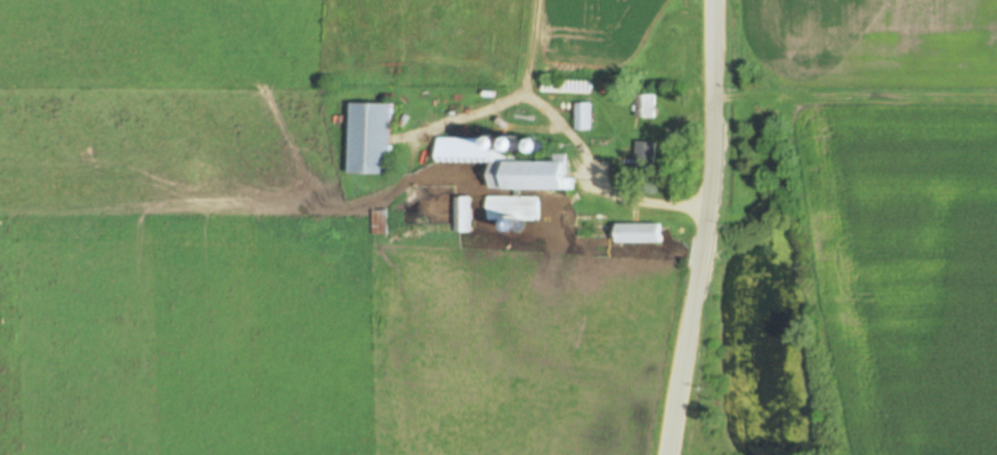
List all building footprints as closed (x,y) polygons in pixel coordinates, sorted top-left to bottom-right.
[(636,94),(635,117),(654,118),(655,94),(636,94)] [(349,102),(348,174),(390,174),(392,102),(349,102)] [(576,103),(575,130),(592,130),(592,103),(576,103)] [(438,137),(437,162),(491,163),(490,190),(569,191),(570,163),(567,163),(567,153),(554,153),(553,162),(532,162),(532,151),(494,150),(494,138),(438,137)] [(638,141),(636,169),(656,170),(658,143),(638,141)] [(486,196),(486,220),(538,221),(539,197),(486,196)] [(455,197),(456,233),(473,233),(472,197),(455,197)] [(370,210),(371,234),(387,234),(387,210),(370,210)] [(618,224),(618,244),(661,244),(661,224),(618,224)]
